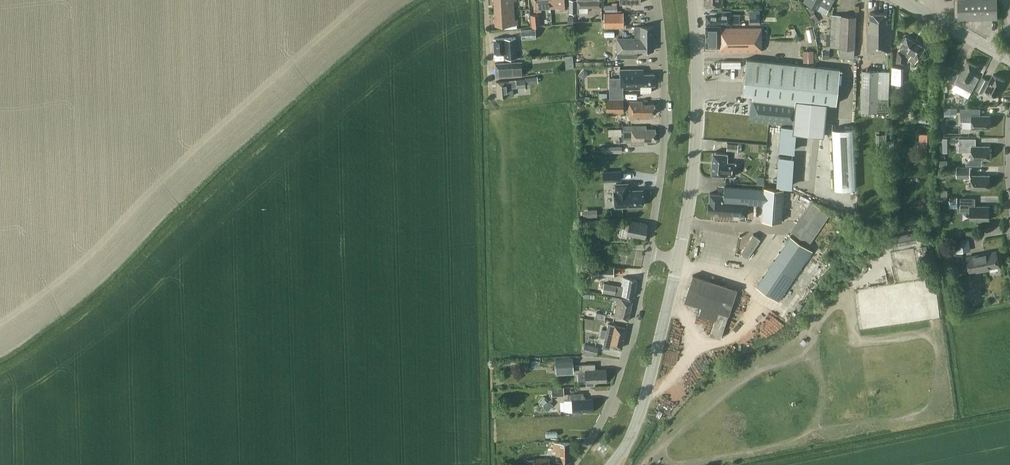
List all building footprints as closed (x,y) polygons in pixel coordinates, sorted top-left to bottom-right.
[(494,10),(514,9),(513,0),(494,0),(494,10)] [(550,0),(535,0),(536,11),(541,11),(541,8),(550,7),(550,0)] [(550,7),(559,6),(559,9),(565,9),(564,0),(550,0),(550,7)] [(587,7),(602,7),(602,0),(570,0),(570,12),(578,11),(578,7),(587,7)] [(804,2),(813,6),(817,8),(820,3),(829,8),(833,0),(805,0),(804,2)] [(955,16),(959,16),(959,18),(998,17),(998,0),(955,0),(955,16)] [(514,18),(514,9),(494,10),(495,25),(517,24),(517,18),(514,18)] [(749,10),(749,25),(759,24),(759,10),(749,10)] [(816,16),(813,10),(808,13),(811,19),(816,16)] [(705,14),(705,24),(721,24),(721,23),(731,23),(731,22),(739,22),(739,13),(733,13),(733,14),(731,14),(731,11),(709,11),(709,14),(705,14)] [(604,27),(623,27),(623,12),(604,12),(604,27)] [(530,14),(532,26),(540,26),(539,13),(530,14)] [(868,23),(868,50),(891,50),(891,22),(887,22),(887,13),(870,13),(870,23),(868,23)] [(855,48),(856,15),(831,14),(830,47),(839,47),(839,57),(854,57),(854,48),(855,48)] [(721,27),(721,24),(705,24),(705,46),(719,46),(719,51),(761,51),(761,29),(761,27),(721,27)] [(637,56),(637,50),(654,49),(653,25),(635,26),(635,37),(617,38),(617,57),(637,56)] [(521,29),(522,39),(536,38),(535,27),(521,29)] [(899,47),(900,47),(898,51),(896,62),(903,63),(904,54),(909,57),(909,58),(915,62),(924,47),(906,36),(899,47)] [(505,52),(505,57),(517,56),(515,37),(494,38),(495,53),(505,52)] [(803,61),(813,61),(813,50),(803,50),(803,61)] [(752,94),(750,110),(749,117),(749,121),(781,124),(781,125),(792,126),(791,132),(795,133),(795,132),(823,135),(827,102),(836,103),(840,68),(746,58),(742,93),(752,94)] [(954,68),(948,80),(955,84),(955,83),(971,92),(975,84),(979,77),(983,70),(978,67),(978,65),(967,59),(960,72),(954,68)] [(496,77),(522,75),(521,61),(495,63),(496,77)] [(892,67),(891,83),(902,83),(902,67),(892,67)] [(606,98),(623,98),(623,88),(640,88),(640,92),(651,91),(651,85),(655,84),(654,73),(643,73),(643,68),(620,69),(620,77),(609,77),(610,98),(606,98)] [(889,70),(861,69),(860,110),(888,111),(889,70)] [(997,95),(1005,80),(993,73),(985,89),(997,95)] [(526,83),(530,83),(538,82),(538,76),(529,76),(529,77),(496,80),(498,96),(513,95),(513,87),(526,85),(526,83)] [(989,80),(982,77),(976,89),(982,92),(989,80)] [(623,111),(623,98),(606,98),(606,111),(623,111)] [(642,100),(629,101),(629,118),(650,117),(650,113),(655,113),(654,103),(642,103),(642,100)] [(990,115),(976,115),(976,107),(960,108),(960,115),(963,115),(963,121),(972,120),(972,128),(990,128),(990,115)] [(623,125),(624,138),(626,138),(627,141),(631,141),(631,143),(644,143),(644,140),(655,140),(655,128),(646,128),(646,125),(623,125)] [(792,126),(781,125),(778,150),(793,151),(795,133),(791,132),(792,126)] [(856,188),(854,128),(831,129),(834,189),(856,188)] [(919,132),(919,148),(928,148),(928,133),(919,132)] [(982,165),(982,159),(990,159),(990,145),(977,145),(976,137),(959,138),(960,151),(972,151),(972,158),(970,158),(966,162),(966,165),(982,165)] [(738,144),(727,143),(726,150),(737,151),(738,144)] [(713,151),(712,152),(711,173),(711,174),(726,175),(735,175),(736,162),(727,162),(728,152),(713,151)] [(793,156),(778,155),(776,186),(791,187),(793,156)] [(957,176),(972,176),(972,188),(990,188),(990,175),(972,175),(972,166),(957,166),(957,176)] [(620,170),(603,171),(604,180),(621,179),(620,170)] [(614,191),(615,206),(643,205),(642,190),(628,190),(627,183),(615,184),(616,191),(614,191)] [(764,188),(724,186),(724,193),(710,192),(709,201),(708,201),(708,210),(718,211),(718,213),(746,215),(747,203),(763,204),(762,219),(781,220),(783,188),(764,187),(764,188)] [(989,219),(989,206),(975,206),(975,198),(960,197),(960,210),(970,210),(970,219),(989,219)] [(810,199),(789,229),(808,242),(829,212),(810,199)] [(599,219),(588,219),(589,229),(600,229),(599,219)] [(627,237),(627,234),(645,237),(647,223),(630,220),(629,223),(621,221),(619,235),(627,237)] [(888,236),(887,236),(888,246),(890,245),(911,241),(916,241),(914,231),(910,232),(888,236)] [(753,233),(740,252),(747,257),(760,238),(753,233)] [(812,250),(790,235),(757,285),(778,300),(812,250)] [(971,250),(969,237),(954,239),(957,252),(971,250)] [(970,271),(999,265),(996,251),(967,256),(970,271)] [(598,266),(598,268),(591,267),(591,273),(598,274),(598,275),(613,276),(614,266),(598,266)] [(720,337),(736,289),(693,275),(684,300),(701,305),(699,313),(715,318),(710,333),(720,337)] [(604,283),(602,291),(634,297),(637,278),(623,276),(622,286),(604,283)] [(614,316),(628,320),(633,300),(618,297),(614,316)] [(607,319),(608,313),(598,311),(597,317),(607,319)] [(607,329),(605,337),(603,346),(610,348),(611,344),(622,347),(626,327),(615,325),(608,323),(607,329)] [(599,347),(585,343),(583,352),(596,355),(599,347)] [(573,357),(555,358),(556,367),(573,367),(573,357)] [(578,381),(586,381),(586,385),(595,384),(594,381),(606,380),(606,368),(596,369),(595,363),(581,364),(581,372),(578,372),(578,381)] [(551,387),(552,396),(564,395),(564,386),(551,387)] [(568,400),(566,400),(564,401),(564,409),(567,411),(572,411),(573,415),(581,414),(581,410),(593,410),(592,398),(583,398),(583,392),(568,393),(568,400)] [(544,395),(538,403),(545,408),(551,400),(544,395)] [(555,451),(556,451),(556,461),(570,460),(570,441),(554,442),(555,451)]
